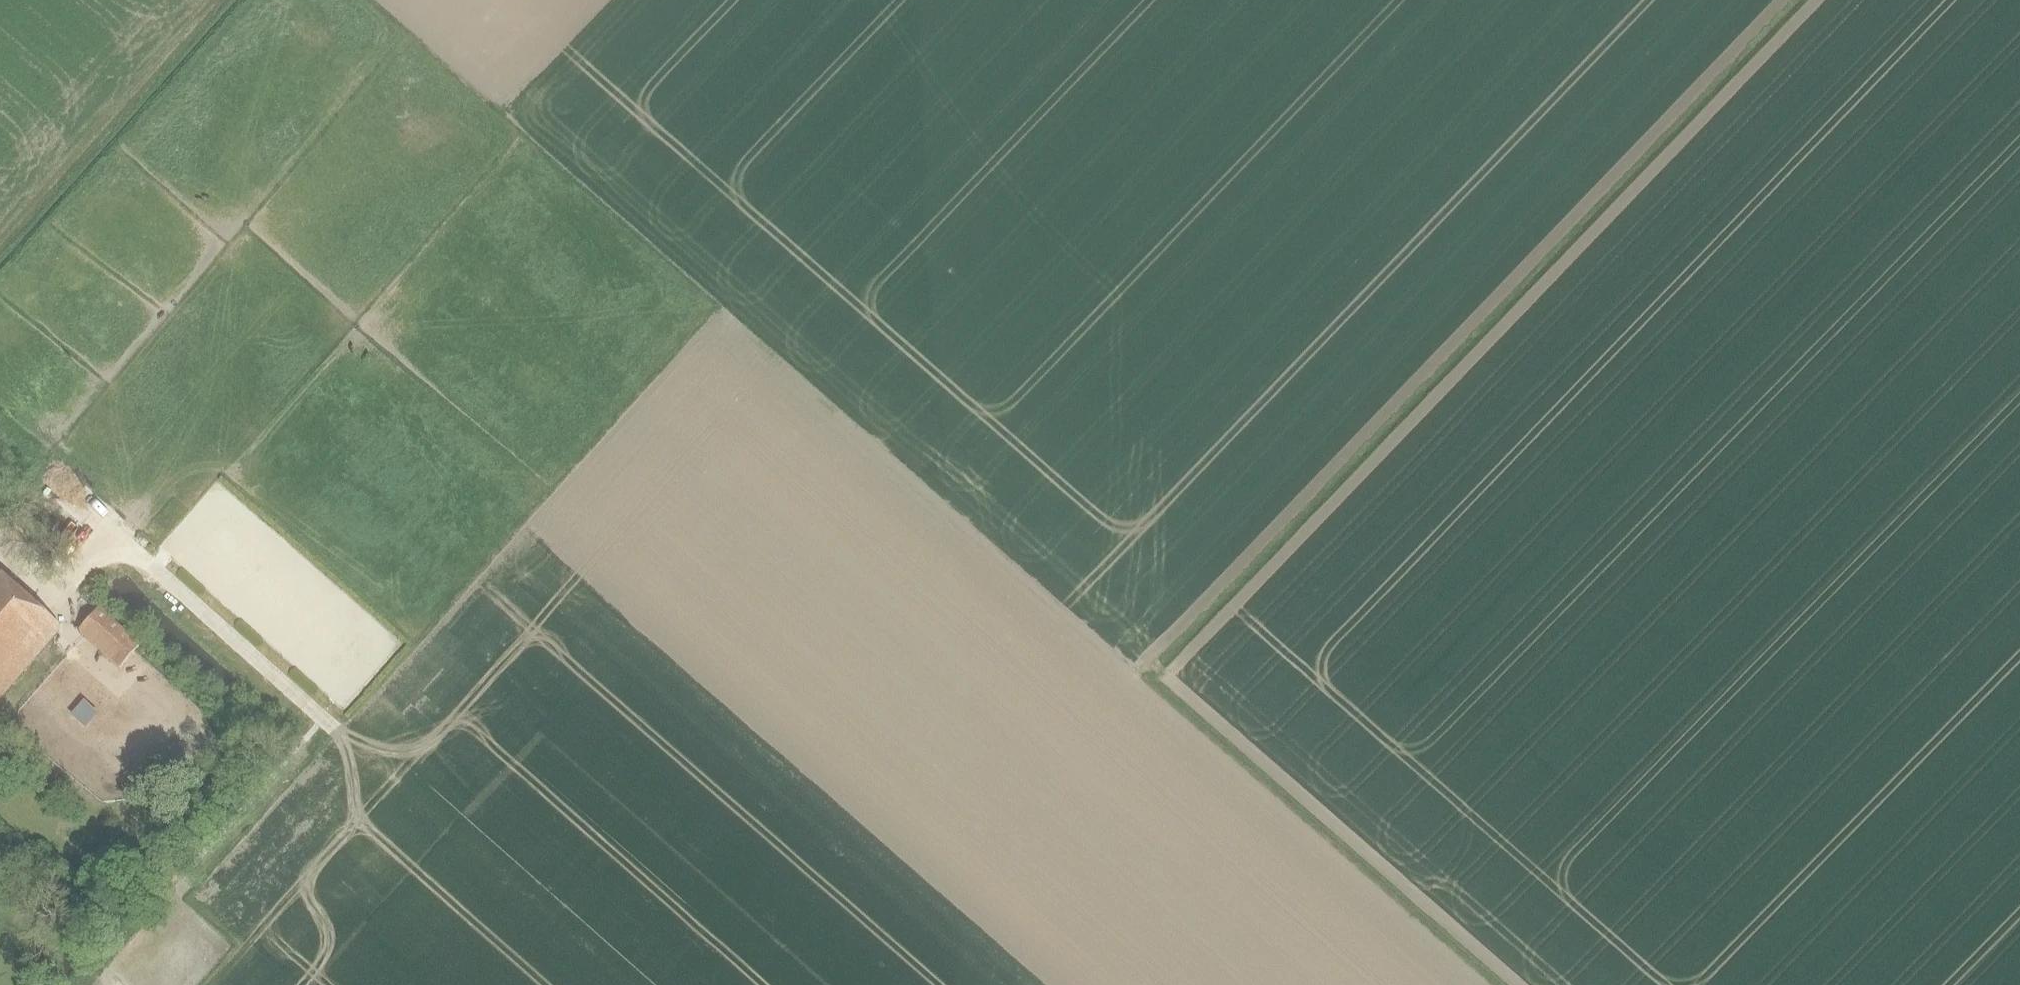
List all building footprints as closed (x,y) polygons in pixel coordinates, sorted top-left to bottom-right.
[(57,626),(0,575),(0,698),(58,632),(57,626)] [(120,671),(141,646),(98,610),(78,632),(120,671)]
